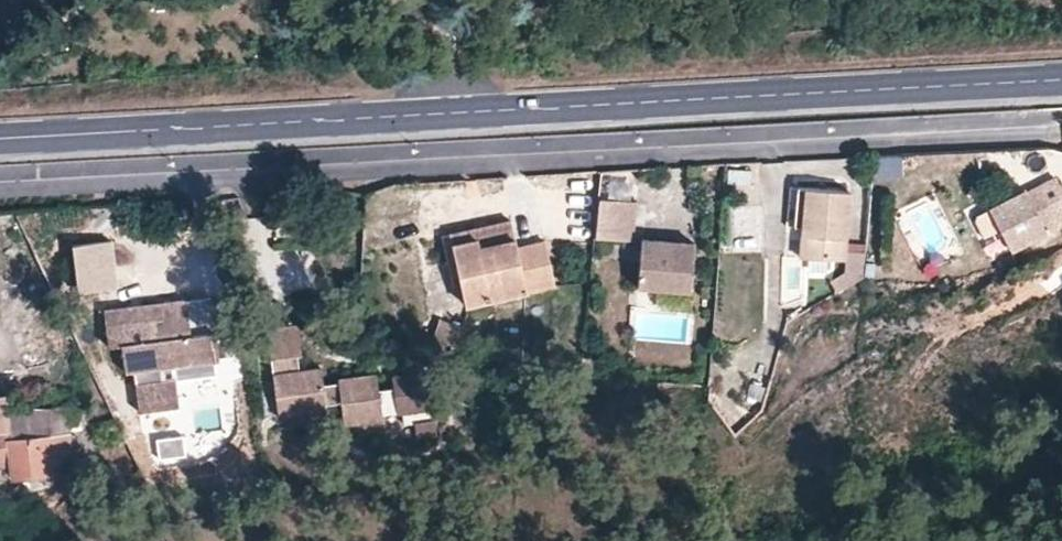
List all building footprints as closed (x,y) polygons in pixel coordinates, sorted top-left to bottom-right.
[(902,177),(902,154),(875,155),(872,177),(902,177)] [(606,177),(609,196),(628,193),(626,174),(606,177)] [(1056,176),(974,218),(985,239),(1001,230),(1013,254),(1061,229),(1061,187),(1056,176)] [(794,229),(802,230),(805,192),(796,192),(794,229)] [(847,195),(805,192),(802,230),(800,261),(843,263),(847,195)] [(594,240),(632,243),(635,204),(598,201),(594,240)] [(180,209),(168,209),(169,225),(181,224),(180,209)] [(449,235),(452,248),(476,241),(479,250),(514,242),(510,222),(449,235)] [(516,251),(514,242),(479,250),(476,241),(452,248),(465,309),(525,295),(527,297),(555,289),(544,245),(516,251)] [(688,295),(691,246),(640,242),(636,290),(688,295)] [(113,288),(107,243),(70,247),(75,293),(113,288)] [(863,280),(864,256),(846,254),(844,273),(844,275),(828,284),(835,295),(863,280)] [(216,360),(213,332),(188,335),(184,301),(102,311),(106,347),(119,345),(122,372),(131,371),(136,412),(176,407),(172,380),(160,381),(159,367),(216,360)] [(459,349),(464,325),(438,319),(433,342),(459,349)] [(296,357),(293,326),(283,327),(284,345),(291,345),(292,357),(296,357)] [(284,345),(283,327),(262,328),(266,381),(283,380),(284,396),(316,394),(331,392),(333,414),(372,412),(371,407),(369,381),(368,365),(330,368),(330,371),(315,372),(314,356),(296,357),(292,357),(291,345),(284,345)] [(425,429),(420,366),(384,369),(385,380),(369,381),(371,407),(393,405),(394,418),(404,417),(405,431),(425,429)] [(748,419),(758,413),(768,381),(745,372),(732,402),(748,419)] [(316,399),(316,394),(284,396),(283,380),(266,381),(267,403),(316,399)] [(6,398),(0,398),(0,471),(9,470),(11,480),(72,475),(69,433),(11,437),(8,413),(6,398)] [(70,408),(8,413),(11,437),(69,433),(73,432),(70,408)] [(184,438),(157,441),(160,461),(186,458),(184,438)]
